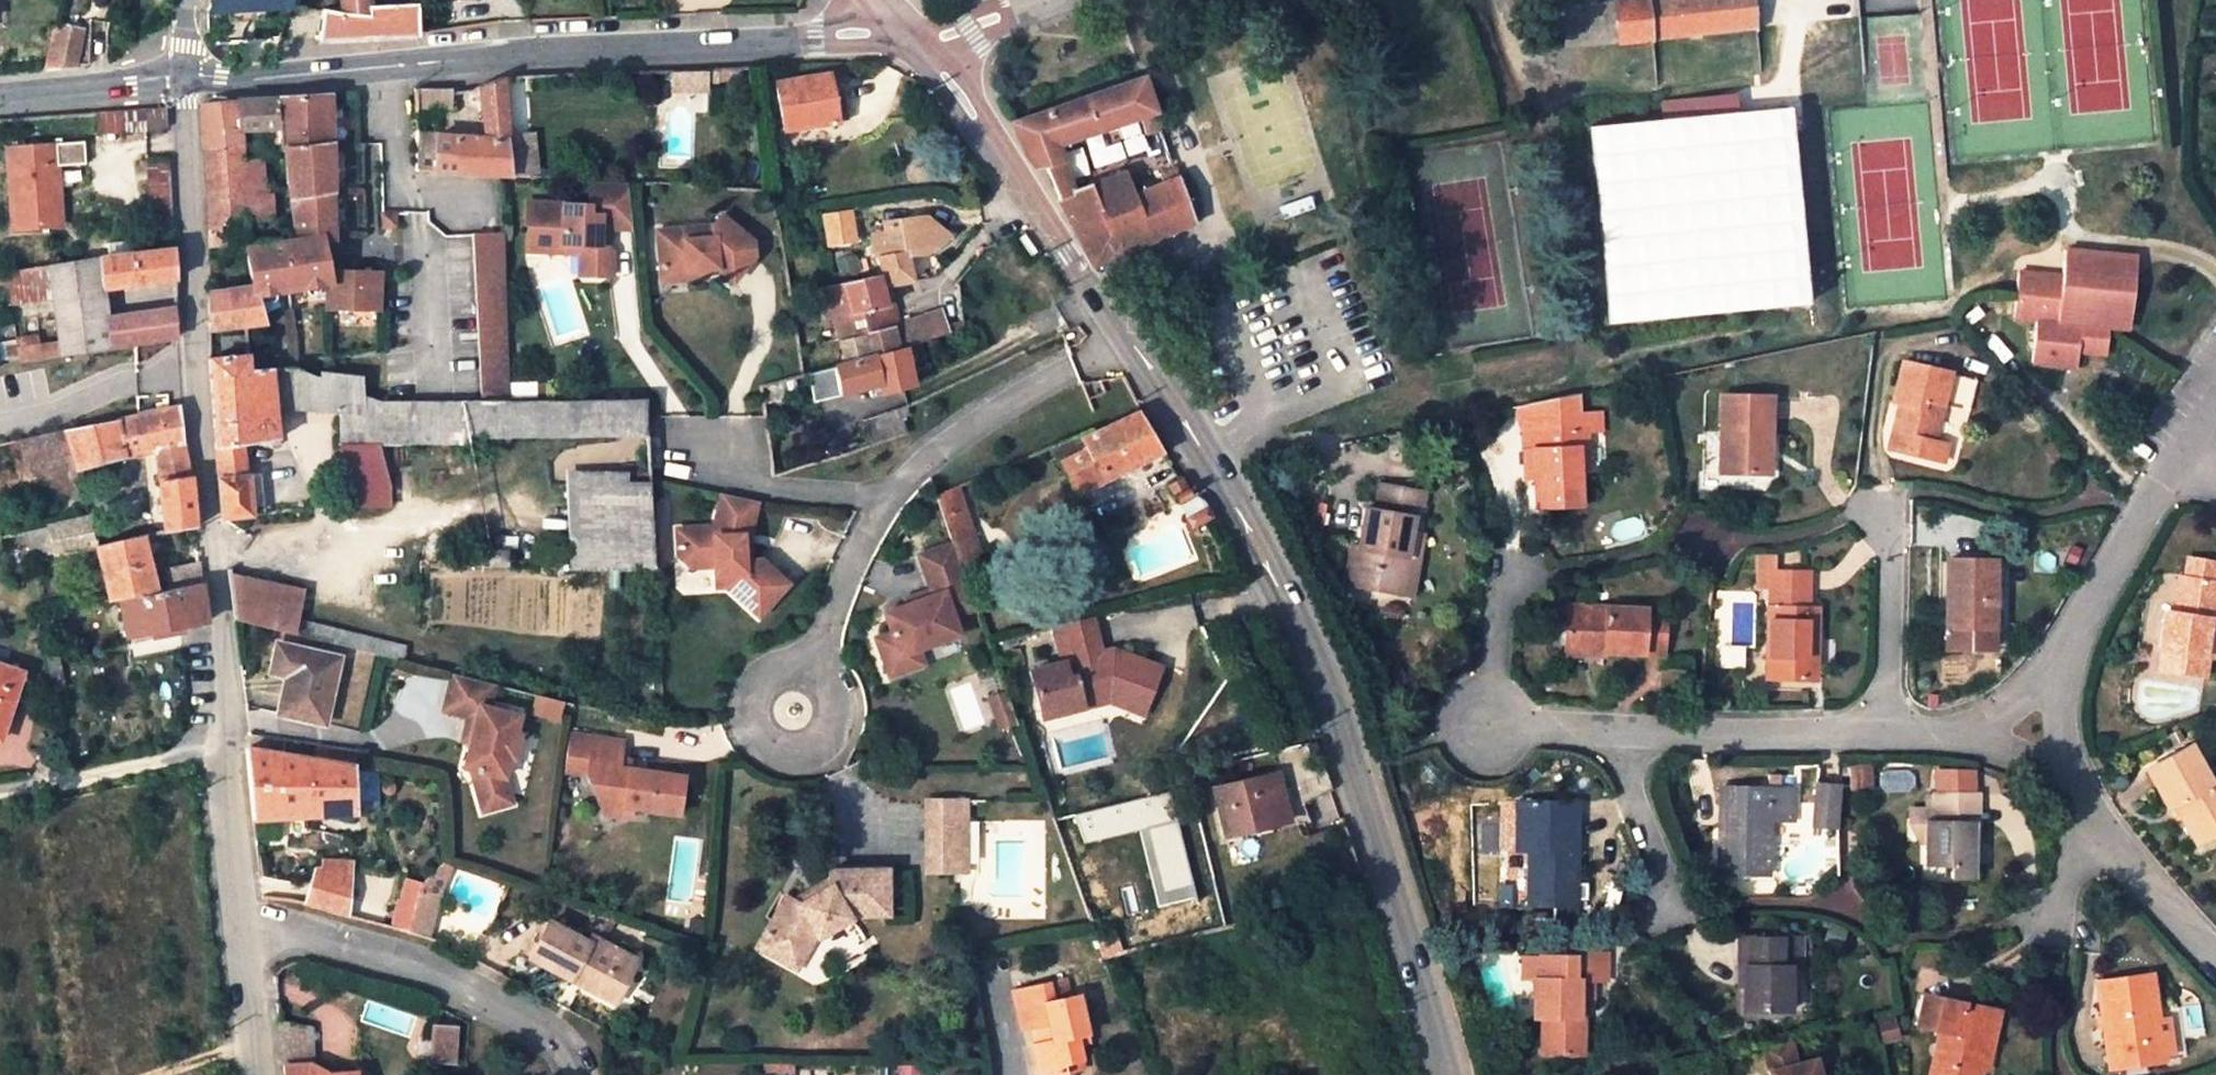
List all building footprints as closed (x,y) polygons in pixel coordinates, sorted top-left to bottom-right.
[(229,11),(268,9),(288,7),(288,0),(212,0),(209,12),(229,11)] [(1585,37),(1858,13),(1857,0),(1581,0),(1585,37)] [(372,6),(343,7),(324,8),(324,11),(319,38),(419,33),(418,4),(397,5),(372,6)] [(268,9),(229,11),(229,21),(269,18),(268,9)] [(48,69),(76,66),(84,32),(58,27),(48,69)] [(718,80),(718,68),(680,69),(680,89),(708,89),(708,81),(718,80)] [(830,73),(776,82),(785,131),(849,121),(844,89),(832,91),(830,73)] [(1044,166),(1057,199),(1056,200),(1093,264),(1176,226),(1191,219),(1171,161),(1158,166),(1162,180),(1158,182),(1132,192),(1124,172),(1071,194),(1060,161),(1054,144),(1132,117),(1137,132),(1158,125),(1141,74),(1012,122),(1025,152),(1035,166),(1044,166)] [(486,138),(417,136),(418,170),(501,174),(511,175),(504,77),(476,86),(477,100),(481,100),(486,138)] [(450,90),(420,91),(420,106),(451,106),(450,90)] [(671,158),(713,155),(709,90),(667,93),(671,158)] [(254,287),(256,295),(326,285),(327,310),(371,310),(370,271),(330,270),(324,237),(334,236),(331,95),(277,99),(278,127),(279,151),(285,151),(288,184),(299,240),(247,249),(254,287)] [(277,99),(236,102),(234,129),(266,128),(278,127),(277,99)] [(273,157),(266,128),(234,129),(236,102),(202,105),(206,185),(208,244),(217,244),(219,252),(245,246),(244,217),(272,218),(273,195),(266,195),(262,160),(241,161),(241,157),(273,157)] [(1681,119),(1593,124),(1607,320),(1698,309),(1810,303),(1788,106),(1681,119)] [(102,132),(169,128),(168,108),(100,113),(102,132)] [(537,134),(509,135),(511,175),(539,174),(537,134)] [(61,143),(12,147),(18,234),(67,231),(61,143)] [(153,228),(175,227),(171,158),(150,159),(153,228)] [(591,201),(532,198),(529,251),(583,254),(582,275),(614,277),(615,250),(612,246),(613,224),(635,225),(631,181),(592,179),(591,201)] [(383,228),(397,227),(396,212),(386,212),(383,211),(383,228)] [(714,224),(661,230),(665,267),(690,264),(691,275),(710,273),(708,259),(719,258),(720,263),(734,274),(754,247),(752,237),(722,214),(714,224)] [(886,286),(890,285),(914,280),(907,255),(925,253),(948,235),(937,226),(925,218),(887,224),(886,234),(874,236),(879,256),(882,265),(884,273),(886,286)] [(472,234),(480,400),(513,401),(504,233),(472,234)] [(2063,355),(2074,357),(2075,349),(2102,353),(2105,325),(2125,328),(2131,270),(2118,268),(2120,254),(2063,247),(2060,274),(2017,269),(2011,313),(2031,316),(2026,359),(2061,365),(2063,355)] [(55,298),(58,301),(107,294),(107,289),(177,277),(176,248),(97,258),(10,270),(11,281),(14,303),(55,298)] [(2118,268),(2131,270),(2133,255),(2120,254),(2118,268)] [(11,281),(10,270),(0,271),(0,282),(11,281)] [(836,318),(840,339),(863,334),(868,355),(897,350),(891,326),(887,307),(896,305),(890,285),(886,286),(884,273),(833,285),(818,289),(829,320),(836,318)] [(266,324),(256,295),(254,287),(209,292),(210,327),(248,325),(266,324)] [(58,301),(61,329),(110,324),(112,346),(177,335),(177,305),(109,317),(107,294),(58,301)] [(897,350),(905,349),(951,332),(943,309),(891,326),(897,350)] [(52,343),(54,355),(112,346),(110,324),(61,329),(63,341),(52,343)] [(914,385),(905,349),(897,350),(868,355),(863,334),(840,339),(844,364),(811,373),(815,402),(869,388),(872,397),(914,385)] [(20,361),(42,357),(41,345),(39,335),(18,339),(20,361)] [(226,346),(248,347),(248,335),(226,335),(226,346)] [(41,345),(42,357),(54,355),(52,343),(41,345)] [(216,445),(247,442),(270,439),(271,446),(282,445),(281,434),(279,434),(275,407),(340,410),(341,505),(389,505),(390,487),(379,443),(470,443),(470,437),(514,436),(513,401),(383,402),(364,396),(363,376),(320,371),(319,379),(295,367),(266,367),(248,367),(248,354),(209,357),(216,445)] [(2063,355),(2061,365),(2073,367),(2074,357),(2063,355)] [(1976,376),(1905,358),(1895,398),(1902,399),(1891,446),(1944,458),(1947,442),(1935,438),(1944,400),(1968,406),(1976,376)] [(753,397),(766,396),(765,387),(753,387),(753,397)] [(1719,472),(1762,472),(1763,433),(1769,434),(1769,395),(1720,394),(1719,472)] [(513,401),(514,436),(647,434),(644,399),(513,401)] [(1522,404),(1524,432),(1579,429),(1576,401),(1522,404)] [(896,409),(899,418),(909,414),(906,405),(896,409)] [(78,471),(161,450),(184,444),(183,408),(69,429),(74,454),(78,471)] [(904,432),(899,418),(896,409),(869,421),(876,442),(904,432)] [(1077,495),(1163,451),(1142,414),(1097,435),(1094,429),(1051,447),(1077,495)] [(1579,429),(1581,467),(1588,467),(1585,428),(1579,429)] [(69,429),(23,441),(29,466),(74,454),(69,429)] [(1584,506),(1581,467),(1579,429),(1524,432),(1526,469),(1537,469),(1537,480),(1539,508),(1584,506)] [(219,477),(249,475),(247,442),(216,445),(219,477)] [(163,473),(189,468),(185,453),(184,444),(161,450),(163,473)] [(190,473),(189,468),(163,473),(164,481),(159,483),(165,530),(196,526),(190,473)] [(1537,469),(1526,469),(1527,481),(1537,480),(1537,469)] [(249,475),(219,477),(222,518),(253,516),(249,475)] [(1168,485),(1177,500),(1193,529),(1213,519),(1205,505),(1202,503),(1191,494),(1181,478),(1168,485)] [(568,483),(569,541),(654,541),(650,483),(568,483)] [(1361,593),(1404,600),(1410,560),(1405,559),(1416,493),(1380,486),(1376,512),(1366,511),(1360,549),(1357,564),(1350,563),(1346,584),(1362,587),(1361,593)] [(1425,495),(1416,493),(1405,559),(1410,560),(1404,600),(1413,601),(1424,535),(1419,534),(1425,495)] [(758,504),(723,496),(721,504),(756,512),(758,504)] [(751,537),(756,512),(721,504),(716,529),(680,531),(682,559),(692,568),(718,567),(719,588),(729,588),(759,617),(788,586),(761,560),(752,559),(753,552),(746,545),(745,535),(751,537)] [(110,603),(121,601),(158,592),(148,552),(161,549),(157,532),(144,533),(143,531),(99,543),(93,514),(88,515),(26,529),(31,559),(81,551),(81,548),(97,546),(110,603)] [(753,552),(751,537),(745,535),(746,545),(753,552)] [(654,541),(569,541),(570,567),(656,567),(654,541)] [(978,608),(954,544),(920,556),(933,591),(918,596),(920,602),(909,606),(886,614),(893,634),(878,639),(892,678),(910,670),(905,655),(914,652),(963,634),(957,616),(978,608)] [(1352,548),(1350,563),(1357,564),(1360,549),(1352,548)] [(491,567),(510,567),(510,549),(491,549),(491,567)] [(1761,553),(1760,571),(1777,571),(1778,554),(1761,553)] [(167,568),(170,590),(203,583),(200,560),(167,568)] [(1993,562),(1947,561),(1949,669),(1995,669),(1993,562)] [(2184,576),(2178,575),(2171,609),(2163,608),(2157,647),(2165,649),(2162,668),(2202,675),(2205,656),(2214,657),(2215,645),(2215,637),(2204,634),(2208,614),(2212,615),(2215,591),(2215,582),(2211,581),(2213,567),(2186,563),(2184,576)] [(1814,681),(1816,633),(1806,633),(1807,607),(1809,572),(1777,571),(1760,571),(1759,587),(1770,588),(1766,678),(1814,681)] [(237,619),(297,633),(300,617),(304,589),(231,575),(237,619)] [(158,592),(121,601),(127,638),(180,627),(208,622),(203,583),(170,590),(158,592)] [(1362,587),(1346,584),(1345,590),(1361,593),(1362,587)] [(907,600),(909,606),(920,602),(918,596),(907,600)] [(1602,651),(1602,653),(1663,656),(1665,611),(1566,606),(1563,648),(1602,651)] [(1806,633),(1816,633),(1817,608),(1807,607),(1806,633)] [(300,617),(297,633),(375,653),(389,657),(407,661),(410,645),(300,617)] [(1048,719),(1087,709),(1085,699),(1116,691),(1130,696),(1137,682),(1155,688),(1166,660),(1129,648),(1098,656),(1089,619),(1049,629),(1059,668),(1037,673),(1048,719)] [(45,644),(57,706),(71,703),(58,642),(45,644)] [(279,713),(325,724),(341,660),(279,644),(270,673),(289,677),(279,713)] [(1601,657),(1602,653),(1602,651),(1563,648),(1563,655),(1601,657)] [(905,655),(910,670),(919,667),(914,652),(905,655)] [(0,666),(0,738),(23,673),(0,666)] [(501,807),(510,789),(505,776),(510,756),(521,758),(526,736),(516,733),(520,713),(489,705),(495,683),(451,672),(443,708),(469,715),(465,728),(473,730),(469,748),(464,769),(477,772),(474,785),(485,813),(501,807)] [(1146,713),(1155,688),(1137,682),(1130,696),(1116,691),(1085,699),(1087,709),(1114,703),(1146,713)] [(1006,690),(990,695),(1003,729),(1018,724),(1006,690)] [(624,732),(570,725),(566,755),(589,757),(587,769),(603,807),(624,798),(631,799),(679,806),(684,768),(620,759),(624,732)] [(461,745),(469,748),(473,730),(465,728),(461,745)] [(2215,781),(2210,785),(2188,746),(2144,770),(2166,810),(2172,806),(2178,803),(2186,816),(2180,819),(2196,847),(2215,837),(2215,782),(2215,781)] [(249,788),(253,820),(357,816),(357,764),(246,748),(249,788)] [(587,769),(589,757),(566,755),(565,766),(581,773),(597,811),(603,812),(629,815),(631,799),(624,798),(603,807),(587,769)] [(1865,760),(1848,759),(1848,781),(1864,781),(1865,760)] [(1767,770),(1767,783),(1782,783),(1782,770),(1767,770)] [(1279,773),(1214,788),(1226,837),(1290,821),(1279,773)] [(1793,783),(1782,783),(1767,783),(1722,783),(1721,869),(1762,870),(1768,868),(1769,815),(1793,815),(1793,783)] [(1840,829),(1840,783),(1812,783),(1811,829),(1840,829)] [(515,802),(510,789),(501,807),(515,802)] [(1926,817),(1926,834),(1924,858),(1946,859),(1945,871),(1967,872),(1969,818),(1975,818),(1977,790),(1935,789),(1935,804),(1934,817),(1926,817)] [(1577,906),(1575,852),(1567,852),(1567,837),(1575,837),(1574,800),(1567,801),(1518,802),(1518,851),(1530,851),(1531,907),(1577,906)] [(956,870),(953,801),(925,802),(928,871),(956,870)] [(1917,834),(1926,834),(1926,817),(1934,817),(1935,804),(1911,803),(1910,818),(1917,834)] [(2172,806),(2180,819),(2186,816),(2178,803),(2172,806)] [(1567,852),(1575,852),(1575,837),(1567,837),(1567,852)] [(325,859),(307,901),(352,915),(353,862),(325,859)] [(796,948),(809,954),(817,938),(821,942),(851,919),(847,913),(887,912),(887,868),(831,868),(832,876),(832,886),(799,908),(789,903),(782,901),(758,952),(787,966),(796,948)] [(832,886),(832,876),(815,886),(789,903),(799,908),(832,886)] [(423,884),(405,879),(394,926),(412,933),(423,884)] [(412,933),(431,939),(444,890),(423,884),(412,933)] [(532,962),(602,996),(610,981),(626,989),(642,958),(596,934),(590,944),(551,924),(532,962)] [(1804,937),(1746,936),(1746,963),(1739,965),(1740,1014),(1788,1014),(1787,964),(1803,965),(1804,937)] [(796,948),(787,966),(800,973),(809,954),(796,948)] [(1597,1000),(1597,978),(1592,978),(1593,952),(1570,951),(1570,955),(1530,954),(1529,976),(1541,976),(1539,1015),(1547,1016),(1546,1050),(1587,1053),(1588,1018),(1583,1018),(1584,1000),(1597,1000)] [(1592,978),(1597,978),(1617,979),(1618,953),(1593,952),(1592,978)] [(2110,1067),(2164,1060),(2158,1018),(2150,975),(2097,982),(2110,1067)] [(610,981),(602,996),(619,1005),(626,989),(610,981)] [(1081,1052),(1079,1044),(1092,1042),(1085,1003),(1059,1007),(1055,986),(1019,992),(1025,1031),(1040,1028),(1043,1048),(1038,1049),(1042,1074),(1064,1074),(1063,1071),(1083,1068),(1081,1052)] [(1983,1064),(1988,1039),(1994,1040),(2000,1009),(1974,1002),(1973,1008),(1967,1007),(1968,1001),(1922,991),(1915,1022),(1942,1028),(1931,1074),(1981,1074),(1983,1064)] [(1894,1010),(1876,1015),(1882,1042),(1901,1037),(1894,1010)] [(2158,1018),(2164,1060),(2173,1059),(2166,1017),(2158,1018)] [(278,1021),(282,1055),(319,1052),(312,1023),(278,1021)] [(459,1028),(435,1025),(434,1062),(457,1064),(459,1028)] [(1793,1037),(1766,1044),(1772,1068),(1799,1061),(1793,1037)] [(1989,1066),(1994,1040),(1988,1039),(1983,1064),(1989,1066)] [(1079,1044),(1081,1052),(1093,1050),(1092,1042),(1079,1044)] [(282,1055),(284,1074),(359,1074),(357,1064),(323,1066),(321,1052),(319,1052),(282,1055)] [(1772,1068),(1774,1074),(1823,1074),(1818,1056),(1799,1061),(1772,1068)]
